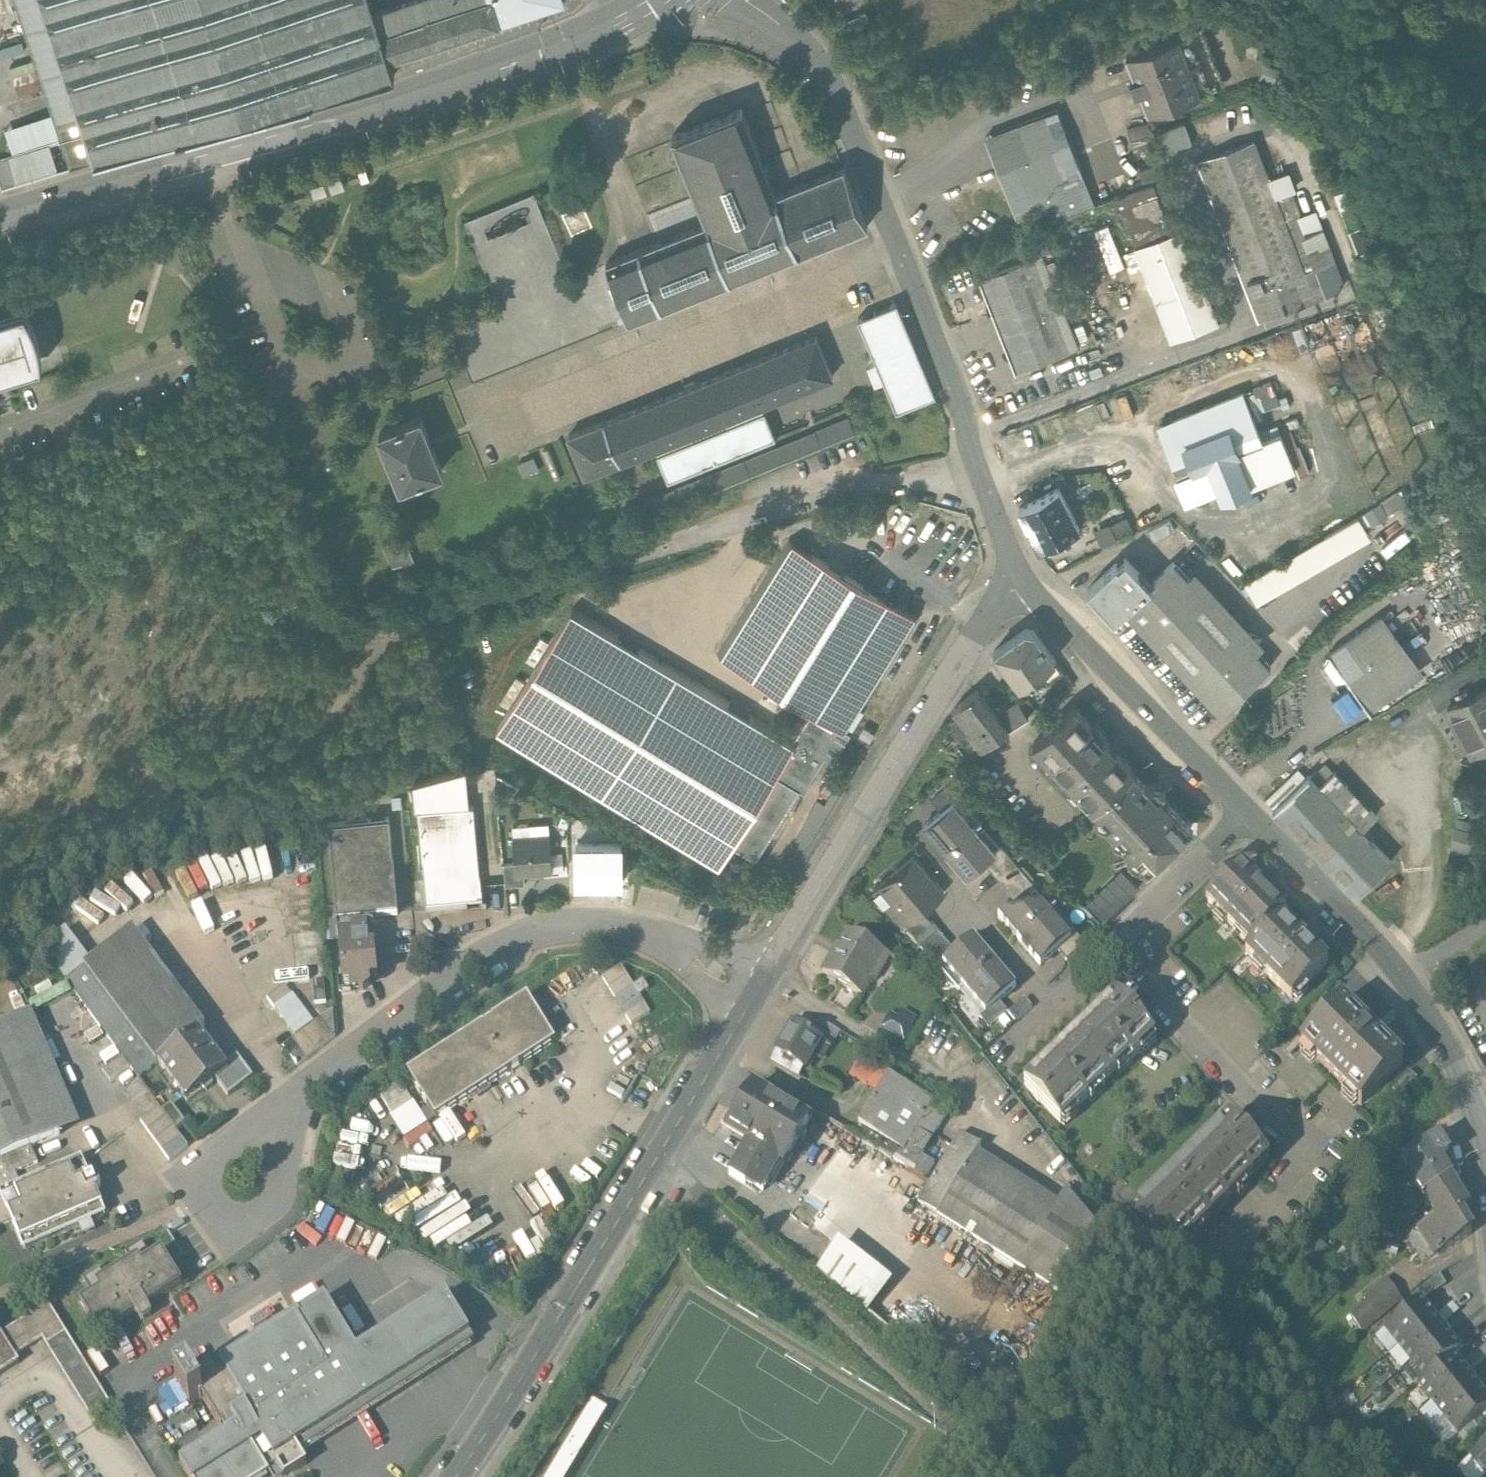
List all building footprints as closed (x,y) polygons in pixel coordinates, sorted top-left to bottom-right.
[(371,0),(15,0),(54,119),(72,176),(394,77),(389,60),(374,12),(371,0)] [(374,12),(389,60),(498,25),(489,0),(409,0),(374,12)] [(498,25),(565,2),(567,0),(489,0),(498,25)] [(1188,59),(1201,93),(1222,85),(1200,27),(1187,32),(1197,56),(1188,59)] [(1187,32),(1126,55),(1135,77),(1130,79),(1135,93),(1140,91),(1148,113),(1201,93),(1188,59),(1197,56),(1187,32)] [(1058,109),(986,136),(1018,221),(1047,210),(1051,222),(1094,205),(1058,109)] [(619,293),(631,324),(633,323),(633,322),(651,315),(654,314),(681,303),(682,304),(685,302),(685,301),(709,292),(709,293),(713,291),(712,290),(749,276),(750,276),(753,275),(753,274),(774,266),(817,248),(817,249),(821,248),(821,247),(845,238),(845,239),(848,237),(848,236),(868,228),(856,198),(844,169),(824,177),(824,176),(820,177),(821,178),(797,188),(797,187),(793,188),(793,189),(776,196),(742,111),(672,139),(706,224),(688,231),(688,230),(684,232),(685,232),(661,242),(661,241),(657,242),(657,243),(620,258),(620,257),(616,259),(617,260),(606,264),(619,293)] [(72,176),(54,119),(5,134),(14,160),(0,164),(0,184),(3,194),(72,176)] [(1149,123),(1128,129),(1131,141),(1152,134),(1149,123)] [(1152,134),(1131,141),(1134,152),(1157,145),(1154,134),(1152,134)] [(1255,135),(1198,156),(1259,317),(1327,292),(1304,230),(1287,187),(1276,191),(1255,135)] [(1162,164),(1139,171),(1143,182),(1166,175),(1162,164)] [(1173,216),(1167,218),(1154,184),(1117,199),(1171,340),(1219,322),(1183,228),(1178,229),(1173,216)] [(465,221),(476,247),(545,218),(534,192),(465,221)] [(563,211),(570,234),(592,228),(585,205),(563,211)] [(1111,267),(1125,262),(1109,220),(1096,225),(1111,267)] [(1304,230),(1327,292),(1345,285),(1322,223),(1304,230)] [(1042,253),(981,277),(1017,371),(1078,347),(1042,253)] [(897,303),(858,321),(896,416),(936,399),(897,303)] [(0,315),(0,377),(43,365),(42,353),(41,345),(37,332),(33,321),(26,308),(0,315)] [(817,339),(568,437),(585,479),(655,450),(668,484),(777,441),(763,407),(833,379),(817,339)] [(1273,378),(1255,384),(1262,407),(1280,402),(1273,378)] [(1244,392),(1158,428),(1186,495),(1216,483),(1221,496),(1250,484),(1235,449),(1262,438),(1244,392)] [(399,494),(445,475),(433,446),(421,417),(376,434),(399,494)] [(850,419),(622,512),(627,524),(854,432),(849,421),(850,420),(850,419)] [(1262,438),(1235,449),(1250,484),(1250,485),(1296,467),(1281,430),(1262,438)] [(1059,488),(1019,510),(1040,549),(1080,528),(1059,488)] [(1397,496),(1367,515),(1372,524),(1374,527),(1391,517),(1389,514),(1403,505),(1397,496)] [(1115,535),(1133,526),(1128,515),(1109,524),(1115,535)] [(1367,515),(1246,585),(1258,605),(1371,539),(1365,528),(1372,524),(1367,515)] [(1074,538),(1065,542),(1069,550),(1078,546),(1074,538)] [(800,706),(849,736),(920,620),(788,541),(717,657),(800,706)] [(412,563),(405,545),(388,552),(395,570),(412,563)] [(1118,624),(1126,617),(1221,716),(1273,667),(1177,567),(1154,589),(1128,562),(1092,597),(1118,624)] [(824,759),(833,763),(849,736),(800,706),(780,739),(573,607),(494,740),(717,875),(731,849),(755,865),(798,793),(803,795),(824,759)] [(1418,668),(1381,618),(1329,656),(1332,659),(1330,660),(1325,669),(1337,685),(1346,682),(1347,681),(1367,707),(1418,668)] [(1034,631),(1026,630),(994,653),(1002,663),(990,671),(1002,688),(1011,682),(1010,680),(1012,678),(1019,688),(1056,661),(1034,631)] [(1334,694),(1347,711),(1360,701),(1347,684),(1334,694)] [(1471,693),(1467,685),(1459,689),(1463,697),(1447,706),(1466,740),(1484,731),(1485,735),(1485,685),(1471,693)] [(998,716),(977,691),(953,711),(959,718),(969,731),(967,732),(972,739),(982,751),(1009,729),(998,716)] [(1029,698),(1020,705),(1019,703),(1010,710),(1008,709),(998,716),(1009,729),(1009,730),(1037,711),(1029,698)] [(1133,773),(1075,709),(1034,746),(1094,810),(1133,773)] [(963,746),(972,739),(967,732),(969,731),(959,718),(947,727),(963,746)] [(466,771),(413,785),(415,811),(418,811),(427,911),(482,906),(474,805),(469,806),(466,771)] [(1334,772),(1324,782),(1315,772),(1311,777),(1309,775),(1273,811),(1309,847),(1310,847),(1320,857),(1319,858),(1355,894),(1391,859),(1361,828),(1376,814),(1334,772)] [(1153,793),(1133,773),(1094,810),(1092,812),(1112,832),(1153,793)] [(941,812),(954,800),(959,796),(950,785),(932,800),(941,812)] [(1167,795),(1153,793),(1112,832),(1110,835),(1129,855),(1172,814),(1160,802),(1167,795)] [(941,812),(924,826),(945,851),(975,825),(954,800),(941,812)] [(1193,835),(1172,814),(1129,855),(1134,861),(1131,864),(1133,871),(1147,876),(1150,874),(1152,875),(1193,835)] [(388,816),(328,823),(337,920),(397,915),(388,816)] [(550,820),(552,848),(561,847),(560,820),(550,820)] [(975,825),(945,851),(966,876),(984,861),(997,850),(975,825)] [(550,835),(513,838),(515,865),(516,875),(524,874),(553,871),(550,835)] [(621,844),(576,844),(576,884),(622,883),(621,844)] [(1002,846),(997,850),(984,861),(1000,880),(1018,865),(1002,846)] [(934,882),(932,885),(924,876),(927,874),(914,858),(873,891),(904,928),(922,912),(944,894),(934,882)] [(1241,863),(1206,895),(1236,927),(1240,923),(1256,940),(1281,915),(1286,911),(1241,863)] [(515,865),(504,866),(506,887),(525,885),(524,874),(516,875),(515,865)] [(1034,884),(1018,865),(1000,880),(1016,899),(1029,888),(1034,884)] [(1121,874),(1085,909),(1101,926),(1138,891),(1121,874)] [(1016,899),(998,914),(1020,939),(1050,913),(1029,888),(1016,899)] [(922,912),(904,928),(920,947),(939,931),(922,912)] [(1050,913),(1020,939),(1041,964),(1058,949),(1071,938),(1050,913)] [(1281,915),(1256,940),(1246,949),(1292,998),(1328,964),(1281,915)] [(360,929),(338,931),(342,983),(350,982),(350,990),(364,989),(370,983),(370,977),(377,976),(375,949),(369,950),(368,937),(360,938),(360,929)] [(205,1027),(132,931),(103,953),(102,952),(100,953),(101,954),(65,982),(138,1078),(158,1063),(200,1031),(205,1027)] [(955,951),(939,931),(920,947),(937,966),(943,961),(955,951)] [(883,952),(849,932),(835,956),(832,955),(823,971),(862,994),(872,978),(869,976),(883,952)] [(1076,934),(1071,938),(1058,949),(1067,960),(1085,944),(1076,934)] [(995,960),(974,935),(955,951),(943,961),(964,986),(995,960)] [(995,960),(964,986),(986,1011),(999,1000),(1017,985),(995,960)] [(603,976),(615,994),(634,982),(622,964),(603,976)] [(286,981),(267,995),(295,1032),(314,1018),(286,981)] [(1118,994),(1072,1037),(1109,1078),(1156,1035),(1118,994)] [(527,998),(406,1073),(434,1117),(555,1043),(527,998)] [(999,1000),(986,1011),(981,1016),(989,1025),(1007,1008),(999,1000)] [(1402,1065),(1342,1002),(1302,1039),(1363,1103),(1402,1065)] [(913,1027),(890,1014),(882,1029),(905,1042),(913,1027)] [(321,1016),(283,1045),(296,1064),(335,1035),(321,1016)] [(841,1031),(820,1018),(811,1032),(821,1038),(821,1039),(832,1046),(841,1031)] [(811,1032),(794,1021),(776,1050),(777,1051),(794,1061),(804,1067),(821,1039),(821,1038),(811,1032)] [(0,1029),(0,1161),(61,1135),(13,1023),(0,1029)] [(200,1031),(158,1063),(185,1099),(192,1094),(190,1091),(194,1087),(196,1090),(202,1086),(204,1089),(213,1083),(210,1080),(214,1077),(228,1096),(253,1077),(237,1056),(225,1065),(200,1031)] [(1072,1037),(1022,1084),(1060,1124),(1109,1078),(1072,1037)] [(794,1061),(777,1051),(772,1059),(789,1069),(794,1061)] [(1408,1070),(1392,1088),(1401,1096),(1417,1078),(1408,1070)] [(933,1101),(889,1074),(853,1132),(912,1169),(947,1113),(931,1103),(933,1101)] [(382,1088),(388,1102),(408,1094),(403,1080),(382,1088)] [(809,1119),(755,1086),(736,1117),(730,1114),(724,1124),(749,1139),(783,1160),(809,1119)] [(413,1096),(389,1112),(411,1144),(435,1128),(413,1096)] [(186,1122),(171,1102),(162,1109),(177,1129),(186,1122)] [(162,1109),(159,1106),(140,1121),(169,1159),(188,1145),(177,1129),(162,1109)] [(1230,1115),(1182,1160),(1219,1200),(1267,1155),(1230,1115)] [(1058,1204),(978,1153),(982,1147),(961,1133),(918,1200),(1061,1292),(1101,1230),(1067,1191),(1058,1204)] [(783,1160),(749,1139),(730,1170),(745,1180),(748,1176),(763,1185),(768,1177),(771,1179),(783,1160)] [(1437,1139),(1402,1160),(1425,1197),(1452,1180),(1459,1176),(1437,1139)] [(935,1163),(922,1155),(901,1190),(914,1197),(935,1163)] [(0,1191),(0,1192),(0,1193),(12,1219),(24,1247),(105,1212),(95,1189),(103,1186),(98,1175),(91,1179),(81,1156),(0,1191)] [(1182,1160),(1134,1206),(1172,1245),(1219,1200),(1182,1160)] [(1469,1208),(1452,1180),(1425,1197),(1436,1215),(1417,1226),(1435,1255),(1472,1233),(1460,1214),(1469,1208)] [(0,1193),(0,1224),(12,1219),(0,1193)] [(865,1308),(891,1279),(841,1238),(823,1261),(820,1269),(865,1308)] [(138,1257),(95,1283),(98,1288),(79,1300),(99,1332),(134,1311),(139,1318),(144,1319),(150,1316),(150,1313),(145,1304),(181,1281),(162,1249),(141,1262),(138,1257)] [(1419,1283),(1426,1293),(1446,1281),(1440,1270),(1419,1283)] [(1400,1296),(1386,1276),(1362,1293),(1365,1297),(1349,1309),(1360,1325),(1400,1296)] [(220,1364),(222,1366),(217,1369),(210,1359),(189,1372),(188,1370),(174,1378),(189,1402),(200,1395),(220,1426),(222,1424),(226,1431),(179,1460),(189,1476),(260,1476),(269,1471),(262,1461),(273,1455),(284,1473),(306,1460),(299,1449),(474,1340),(445,1295),(356,1350),(324,1299),(220,1364)] [(1398,1341),(1433,1313),(1420,1296),(1385,1324),(1398,1341)] [(49,1304),(1,1334),(16,1356),(43,1339),(46,1344),(66,1332),(49,1304)] [(1411,1357),(1447,1330),(1433,1313),(1398,1341),(1411,1357)] [(1424,1374),(1454,1351),(1460,1347),(1447,1330),(1411,1357),(1424,1374)] [(115,1409),(66,1332),(46,1344),(95,1422),(115,1409)] [(1,1334),(0,1335),(0,1375),(19,1362),(16,1356),(1,1334)] [(1432,1395),(1467,1368),(1454,1351),(1424,1374),(1418,1379),(1432,1395)] [(1432,1395),(1445,1412),(1480,1385),(1467,1368),(1432,1395)] [(1480,1385),(1445,1412),(1458,1429),(1479,1413),(1485,1407),(1485,1393),(1480,1385)] [(1471,1450),(1485,1469),(1485,1438),(1471,1450)] [(945,1460),(938,1459),(936,1467),(942,1469),(945,1460)]
